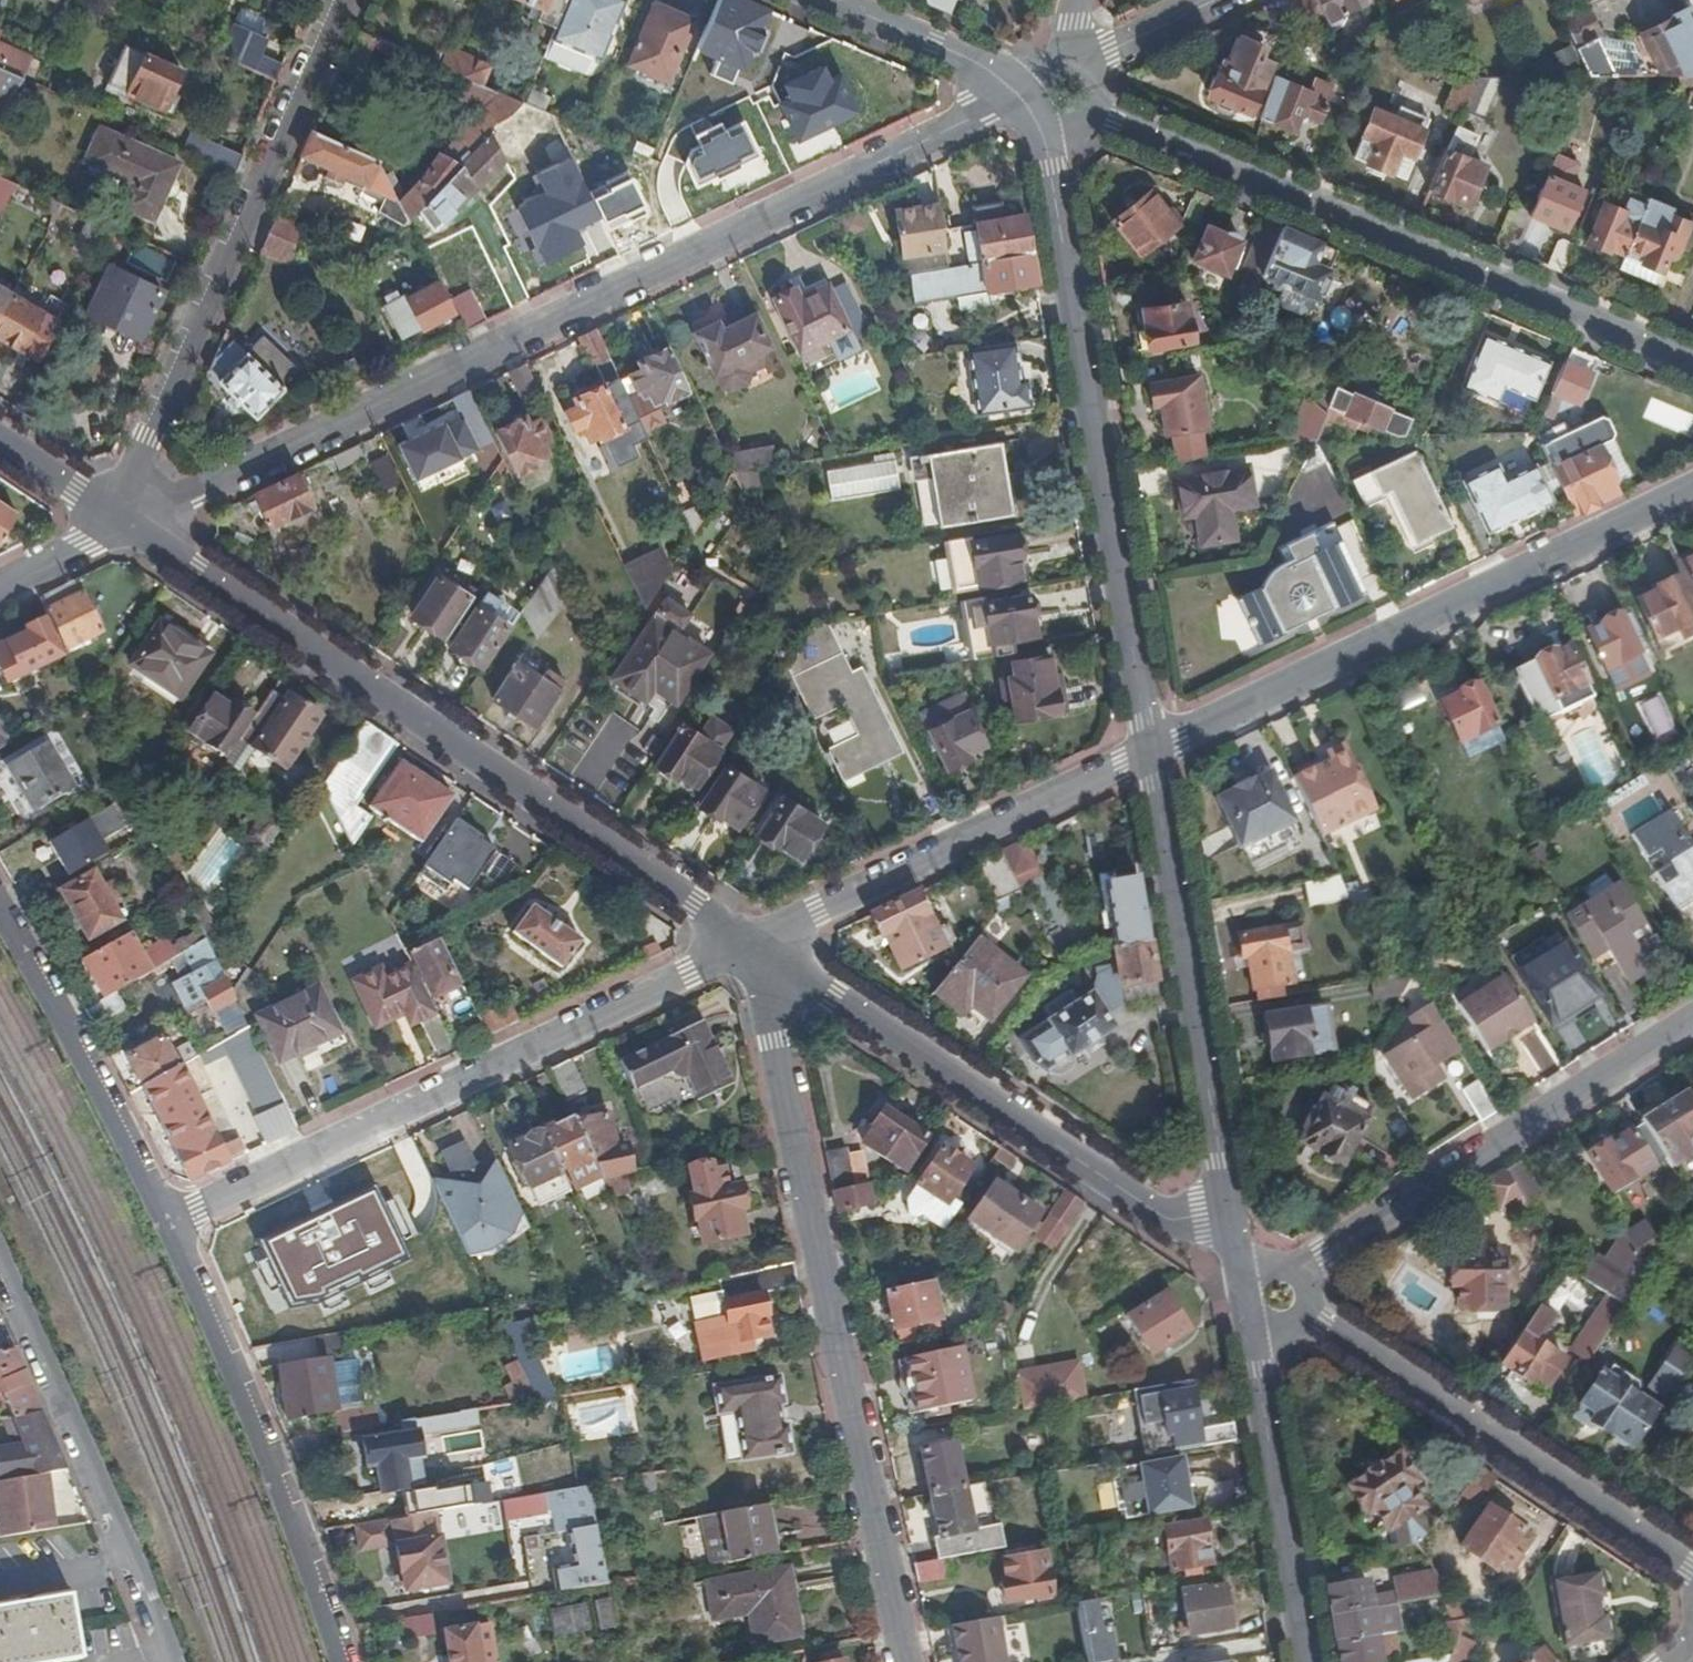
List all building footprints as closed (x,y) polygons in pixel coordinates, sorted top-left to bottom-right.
[(106,8),(110,0),(87,0),(106,8)] [(542,12),(538,22),(556,29),(568,0),(516,0),(542,12)] [(622,0),(568,0),(556,29),(551,41),(592,59),(601,63),(627,2),(622,0)] [(766,12),(736,0),(718,0),(697,50),(742,69),(749,52),(755,55),(765,31),(760,28),(766,12)] [(921,5),(951,18),(958,0),(923,0),(921,5)] [(1293,21),(1301,37),(1325,25),(1313,0),(1289,0),(1284,2),(1293,21)] [(1325,25),(1363,8),(1359,0),(1313,0),(1325,25)] [(1271,9),(1286,42),(1293,21),(1284,2),(1271,9)] [(669,83),(694,23),(655,7),(630,67),(669,83)] [(1599,44),(1602,42),(1586,8),(1561,21),(1589,79),(1616,79),(1599,44)] [(1690,11),(1672,19),(1674,23),(1642,38),(1650,56),(1641,61),(1650,78),(1692,78),(1692,18),(1690,11)] [(1329,33),(1337,48),(1362,36),(1354,20),(1329,33)] [(276,82),(283,66),(265,58),(271,43),(239,28),(225,59),(276,82)] [(421,60),(358,33),(342,69),(360,78),(373,50),(417,69),(421,60)] [(585,77),(592,59),(551,41),(543,59),(585,77)] [(1268,101),(1272,89),(1263,85),(1270,67),(1259,63),(1263,52),(1240,42),(1229,68),(1223,66),(1208,101),(1216,104),(1215,108),(1215,110),(1227,115),(1230,115),(1232,111),(1249,117),(1258,97),(1268,101)] [(1650,78),(1641,61),(1634,45),(1602,42),(1599,44),(1616,79),(1644,78),(1650,78)] [(22,81),(30,60),(0,47),(0,71),(22,81)] [(165,111),(182,73),(126,48),(109,86),(165,111)] [(455,53),(450,51),(443,70),(470,82),(497,94),(501,84),(487,78),(490,69),(455,53)] [(1443,116),(1459,123),(1463,113),(1476,83),(1477,81),(1479,81),(1468,58),(1443,116)] [(824,64),(783,83),(791,101),(781,105),(797,140),(860,111),(842,73),(831,78),(824,64)] [(22,81),(0,71),(0,106),(5,109),(22,81)] [(489,131),(516,121),(524,106),(522,105),(497,94),(470,82),(460,105),(483,116),(440,159),(437,158),(428,175),(400,204),(409,221),(424,207),(451,183),(448,180),(455,166),(463,169),(491,138),(494,135),(489,131)] [(1274,82),(1272,89),(1268,101),(1261,124),(1292,137),(1295,130),(1303,125),(1317,130),(1329,97),(1311,91),(1309,95),(1274,82)] [(1488,87),(1476,83),(1463,113),(1475,118),(1488,87)] [(524,106),(542,114),(548,101),(529,93),(524,106)] [(1373,113),(1355,157),(1368,163),(1366,168),(1389,178),(1390,177),(1403,182),(1427,123),(1399,111),(1395,122),(1373,113)] [(744,121),(696,143),(701,152),(690,162),(698,182),(759,155),(744,121)] [(1456,130),(1429,194),(1466,209),(1483,170),(1471,165),(1473,160),(1467,156),(1474,137),(1456,130)] [(154,222),(179,165),(138,147),(138,146),(119,138),(119,139),(100,131),(87,164),(134,184),(123,209),(154,222)] [(378,161),(314,133),(304,157),(329,169),(325,179),(326,183),(337,187),(341,186),(345,176),(366,185),(365,188),(399,202),(378,161)] [(235,175),(242,159),(190,135),(183,152),(235,175)] [(504,161),(491,138),(463,169),(455,166),(448,180),(451,183),(424,207),(442,226),(473,195),(472,194),(504,161)] [(1554,152),(1546,172),(1569,181),(1577,162),(1554,152)] [(547,193),(518,206),(544,263),(585,245),(577,228),(601,217),(589,190),(572,154),(536,170),(547,193)] [(627,172),(589,190),(601,217),(608,231),(646,214),(627,172)] [(1547,177),(1533,210),(1529,218),(1550,227),(1550,226),(1568,233),(1585,193),(1547,177)] [(6,204),(17,186),(0,179),(0,214),(6,204)] [(1211,200),(1195,193),(1182,224),(1178,228),(1178,230),(1194,237),(1211,200)] [(1178,230),(1178,228),(1151,195),(1113,224),(1141,258),(1177,229),(1178,230)] [(1646,202),(1638,220),(1621,260),(1617,270),(1633,276),(1636,267),(1658,276),(1666,257),(1675,261),(1682,245),(1689,247),(1692,238),(1692,230),(1670,220),(1673,213),(1646,202)] [(1031,256),(1025,218),(1005,222),(1002,206),(974,211),(976,228),(945,234),(949,254),(952,271),(982,265),(982,264),(1031,256)] [(945,234),(940,208),(897,215),(905,262),(949,254),(945,234)] [(1621,260),(1638,220),(1623,214),(1622,215),(1603,208),(1587,247),(1606,255),(1607,254),(1621,260)] [(299,229),(277,218),(269,235),(295,247),(300,236),(299,229)] [(1249,274),(1262,280),(1263,278),(1283,229),(1265,222),(1245,272),(1249,274)] [(1241,244),(1207,229),(1193,262),(1226,277),(1241,244)] [(1317,301),(1338,253),(1283,229),(1263,278),(1317,301)] [(295,247),(269,235),(261,254),(289,266),(297,249),(295,247)] [(1557,247),(1548,271),(1561,276),(1573,249),(1569,247),(1557,247)] [(952,271),(911,278),(916,307),(960,299),(988,295),(1036,286),(1031,256),(982,264),(982,265),(952,271)] [(358,266),(351,273),(357,276),(360,278),(367,271),(358,266)] [(88,316),(138,340),(160,296),(110,271),(88,316)] [(1242,291),(1254,297),(1262,280),(1249,274),(1242,291)] [(796,292),(775,302),(800,354),(849,331),(825,282),(798,295),(796,292)] [(846,283),(832,287),(838,309),(853,305),(846,283)] [(399,300),(388,306),(383,309),(401,342),(423,330),(425,332),(454,316),(437,285),(408,301),(405,297),(399,300)] [(17,289),(13,298),(0,320),(0,341),(37,363),(55,329),(36,318),(39,313),(26,305),(31,297),(17,289)] [(13,298),(0,290),(0,320),(13,298)] [(468,334),(488,324),(469,291),(451,301),(468,334)] [(385,301),(388,306),(399,300),(395,294),(385,301)] [(988,295),(960,299),(963,313),(991,309),(988,295)] [(669,298),(652,306),(665,334),(682,325),(669,298)] [(1186,306),(1143,314),(1149,352),(1192,344),(1186,306)] [(718,326),(697,337),(722,388),(731,393),(748,385),(750,375),(776,362),(756,320),(722,336),(718,326)] [(597,332),(580,341),(589,360),(592,359),(604,385),(618,378),(597,332)] [(246,355),(226,335),(208,374),(257,420),(301,374),(264,339),(246,355)] [(1549,366),(1483,337),(1461,389),(1496,405),(1503,389),(1534,402),(1549,366)] [(1014,344),(968,351),(977,416),(1030,409),(1026,383),(1017,384),(1015,374),(1019,374),(1014,344)] [(812,375),(830,414),(884,389),(866,350),(812,375)] [(1598,361),(1570,350),(1550,400),(1558,403),(1559,399),(1578,407),(1598,361)] [(645,372),(634,378),(641,393),(643,392),(645,397),(651,395),(656,404),(666,400),(667,402),(688,392),(669,351),(641,364),(645,372)] [(526,366),(510,374),(524,404),(541,396),(526,366)] [(1178,465),(1205,460),(1200,432),(1207,430),(1198,379),(1150,387),(1154,410),(1160,409),(1165,437),(1173,436),(1178,465)] [(1306,402),(1304,401),(1324,417),(1334,390),(1314,382),(1306,402)] [(581,409),(568,414),(577,431),(579,430),(582,434),(588,432),(593,442),(603,437),(604,439),(625,429),(605,388),(578,402),(581,409)] [(1324,417),(1317,440),(1332,439),(1338,426),(1355,432),(1358,423),(1391,437),(1402,437),(1409,420),(1377,408),(1381,398),(1366,392),(1362,401),(1334,390),(1324,417)] [(470,393),(454,401),(472,437),(488,430),(470,393)] [(1304,401),(1286,446),(1317,440),(1324,417),(1304,401)] [(1542,448),(1575,518),(1619,497),(1614,486),(1615,484),(1598,450),(1613,443),(1613,436),(1606,423),(1600,420),(1542,448)] [(524,421),(497,435),(516,476),(538,465),(536,463),(546,457),(542,448),(547,445),(545,440),(547,439),(540,423),(528,428),(524,421)] [(413,427),(394,437),(416,483),(462,462),(444,427),(419,439),(413,427)] [(1326,463),(1315,442),(1297,476),(1301,478),(1326,463)] [(1001,444),(933,457),(938,481),(946,525),(938,527),(939,530),(1013,517),(1001,444)] [(767,446),(733,452),(739,488),(757,484),(754,466),(770,464),(767,446)] [(1414,454),(1353,483),(1365,509),(1391,497),(1415,545),(1450,529),(1414,454)] [(873,467),(826,475),(830,504),(898,491),(892,457),(873,460),(873,467)] [(938,481),(933,457),(909,461),(913,485),(938,481)] [(388,492),(404,485),(391,458),(375,466),(388,492)] [(1497,468),(1462,484),(1487,534),(1553,504),(1535,468),(1504,483),(1497,468)] [(1247,469),(1177,481),(1183,519),(1196,517),(1202,547),(1234,541),(1229,511),(1253,507),(1247,469)] [(297,477),(256,497),(270,529),(312,508),(297,477)] [(26,543),(7,530),(16,515),(0,504),(0,546),(8,552),(26,543)] [(687,522),(694,538),(704,522),(701,515),(687,522)] [(1332,524),(1277,551),(1283,564),(1275,569),(1268,576),(1266,578),(1262,589),(1237,601),(1258,646),(1294,627),(1292,623),(1325,608),(1327,612),(1365,593),(1332,524)] [(973,539),(949,543),(957,591),(1022,580),(1019,562),(1022,560),(1021,559),(1026,554),(1024,542),(1020,539),(1018,539),(1017,537),(974,545),(973,539)] [(625,570),(645,611),(672,571),(663,552),(625,570)] [(1679,567),(1692,596),(1692,561),(1679,567)] [(570,602),(554,569),(524,613),(538,640),(558,610),(556,608),(570,602)] [(458,619),(460,620),(470,606),(468,605),(471,600),(455,589),(458,582),(443,573),(414,616),(428,627),(426,629),(442,639),(444,637),(445,638),(458,619)] [(1638,603),(1656,642),(1679,632),(1685,646),(1692,642),(1692,611),(1678,580),(1658,590),(1659,593),(1638,603)] [(66,586),(39,599),(65,651),(100,633),(81,595),(72,599),(66,586)] [(985,599),(964,603),(975,662),(995,659),(993,645),(1036,637),(1033,618),(1037,614),(1035,602),(1030,599),(1030,597),(986,605),(985,599)] [(510,629),(512,631),(519,621),(503,609),(501,602),(494,604),(485,599),(454,647),(468,656),(466,659),(481,669),(483,666),(484,667),(510,629)] [(666,603),(615,681),(646,702),(650,696),(670,709),(674,702),(676,703),(708,656),(678,635),(689,617),(666,603)] [(1648,653),(1630,615),(1623,618),(1619,619),(1615,616),(1603,622),(1603,625),(1601,628),(1588,635),(1606,673),(1648,653)] [(0,650),(0,669),(7,684),(22,676),(22,675),(60,656),(43,621),(26,630),(28,635),(7,645),(7,647),(0,650)] [(830,626),(817,628),(788,671),(814,722),(844,708),(858,737),(828,752),(846,788),(862,781),(860,776),(881,767),(876,755),(898,743),(864,670),(854,675),(830,626)] [(183,646),(157,629),(132,668),(179,701),(207,659),(185,644),(183,646)] [(1536,664),(1516,673),(1542,728),(1563,717),(1562,716),(1593,701),(1569,650),(1557,656),(1551,653),(1539,659),(1536,664)] [(524,656),(495,701),(536,729),(566,684),(551,674),(551,676),(547,673),(542,680),(533,674),(538,665),(524,656)] [(1051,659),(1013,665),(1015,680),(1010,682),(1016,723),(1061,715),(1060,714),(1065,712),(1067,706),(1062,677),(1054,678),(1051,659)] [(1459,698),(1441,706),(1460,746),(1497,728),(1479,688),(1477,689),(1472,688),(1460,693),(1459,698)] [(285,703),(272,693),(239,742),(283,772),(319,717),(290,696),(285,703)] [(960,698),(923,716),(949,770),(970,760),(968,755),(983,747),(960,698)] [(227,710),(212,700),(190,735),(224,758),(250,719),(248,711),(238,704),(230,706),(227,710)] [(12,745),(1,721),(0,722),(0,752),(12,745)] [(683,728),(658,767),(661,768),(660,769),(660,776),(669,782),(675,781),(677,778),(694,790),(732,734),(713,721),(701,740),(683,728)] [(397,745),(365,724),(321,789),(352,849),(371,819),(355,808),(397,745)] [(50,742),(7,766),(32,814),(75,790),(50,742)] [(876,755),(881,767),(904,755),(898,743),(876,755)] [(1292,780),(1321,841),(1376,815),(1345,748),(1324,758),(1329,769),(1319,774),(1317,769),(1292,780)] [(451,798),(399,764),(369,810),(421,845),(451,798)] [(728,769),(703,807),(704,811),(707,815),(715,819),(725,818),(738,827),(762,791),(728,769)] [(1233,795),(1216,803),(1241,854),(1295,827),(1271,776),(1255,784),(1254,782),(1232,793),(1233,795)] [(784,800),(759,836),(761,837),(759,842),(773,851),(774,851),(777,848),(779,849),(780,848),(799,860),(822,825),(784,800)] [(69,879),(106,856),(100,844),(123,829),(110,808),(49,845),(69,879)] [(1669,816),(1630,840),(1644,863),(1659,855),(1668,869),(1653,877),(1676,914),(1692,905),(1692,854),(1669,816)] [(277,828),(265,817),(247,838),(260,849),(277,828)] [(496,848),(456,820),(422,870),(462,897),(496,848)] [(171,844),(164,856),(173,875),(183,870),(171,844)] [(1025,844),(1002,856),(1014,881),(1037,870),(1025,844)] [(1002,856),(975,869),(994,907),(1021,894),(1014,881),(1002,856)] [(93,878),(65,895),(90,938),(118,922),(111,909),(124,901),(114,883),(100,891),(93,878)] [(1322,907),(1350,902),(1340,880),(1309,886),(1313,903),(1321,901),(1322,907)] [(1565,920),(1604,982),(1619,973),(1626,984),(1642,974),(1631,956),(1654,942),(1619,886),(1565,920)] [(1108,902),(1117,952),(1151,945),(1142,895),(1108,902)] [(918,896),(872,918),(882,939),(886,938),(902,971),(944,951),(943,949),(952,944),(942,922),(932,926),(918,896)] [(202,937),(213,932),(201,907),(191,912),(200,934),(202,937)] [(581,941),(533,907),(514,935),(561,969),(581,941)] [(1260,1003),(1282,999),(1280,988),(1292,986),(1287,955),(1305,951),(1301,928),(1239,939),(1243,962),(1249,962),(1255,992),(1258,992),(1260,1003)] [(210,954),(218,942),(213,932),(202,937),(204,941),(210,954)] [(172,948),(177,957),(183,954),(204,941),(202,937),(200,934),(172,948)] [(106,998),(117,992),(177,957),(172,948),(167,939),(141,953),(130,935),(100,953),(86,961),(106,998)] [(438,939),(436,935),(427,939),(429,944),(438,939)] [(460,983),(438,939),(429,944),(410,954),(433,998),(460,983)] [(233,1001),(210,954),(204,941),(183,954),(212,1014),(214,1013),(228,1040),(247,1030),(233,1001)] [(977,942),(934,996),(963,1018),(970,1009),(989,1025),(1022,982),(1004,968),(1006,964),(977,942)] [(1642,974),(1626,984),(1629,989),(1651,975),(1644,962),(1660,952),(1654,942),(1631,956),(1642,974)] [(1126,1008),(1160,1002),(1151,945),(1117,952),(1126,1008)] [(1566,947),(1520,975),(1552,1026),(1598,998),(1566,947)] [(409,1029),(436,1015),(410,964),(386,977),(381,968),(351,983),(375,1031),(403,1017),(409,1029)] [(1402,996),(1412,977),(1388,981),(1371,984),(1374,1001),(1402,996)] [(1487,1056),(1534,1026),(1504,979),(1457,1009),(1487,1056)] [(317,991),(258,1020),(280,1063),(338,1035),(317,991)] [(87,1010),(95,1027),(126,1009),(117,992),(106,998),(87,1010)] [(1093,996),(1048,1025),(1071,1060),(1115,1031),(1093,996)] [(1460,1053),(1431,1007),(1409,1021),(1420,1037),(1384,1060),(1411,1102),(1444,1082),(1435,1068),(1460,1053)] [(1326,1009),(1264,1019),(1272,1065),(1333,1055),(1326,1009)] [(667,1040),(630,1058),(657,1115),(694,1096),(698,1102),(731,1085),(700,1022),(667,1038),(667,1040)] [(128,1059),(143,1089),(178,1069),(171,1055),(161,1040),(128,1059)] [(266,1146),(296,1131),(254,1043),(227,1057),(257,1118),(253,1121),(266,1146)] [(178,1069),(182,1067),(196,1058),(189,1046),(171,1055),(178,1069)] [(657,1115),(630,1058),(619,1064),(641,1108),(645,1113),(648,1115),(651,1116),(657,1115)] [(188,1183),(245,1156),(237,1141),(220,1149),(200,1106),(208,1101),(206,1096),(197,1100),(182,1067),(178,1069),(143,1089),(188,1183)] [(1498,1114),(1480,1085),(1463,1095),(1481,1125),(1498,1114)] [(1308,1132),(1302,1145),(1321,1156),(1325,1160),(1329,1164),(1334,1165),(1342,1165),(1373,1109),(1332,1087),(1318,1114),(1315,1113),(1307,1131),(1308,1132)] [(1642,1123),(1645,1129),(1666,1161),(1672,1171),(1692,1158),(1692,1157),(1682,1141),(1692,1134),(1692,1106),(1686,1095),(1642,1123)] [(925,1137),(883,1110),(872,1128),(874,1129),(863,1146),(902,1172),(925,1137)] [(606,1115),(574,1123),(591,1158),(601,1178),(624,1173),(632,1171),(628,1151),(626,1145),(614,1147),(606,1115)] [(571,1118),(539,1133),(558,1174),(564,1171),(589,1159),(591,1158),(574,1123),(571,1118)] [(1666,1161),(1645,1129),(1632,1137),(1630,1134),(1609,1148),(1608,1147),(1588,1159),(1611,1196),(1666,1161)] [(558,1174),(539,1133),(508,1149),(527,1190),(558,1174)] [(1692,1157),(1692,1156),(1692,1134),(1682,1141),(1692,1157)] [(943,1232),(956,1214),(944,1206),(963,1179),(970,1168),(941,1148),(906,1200),(909,1217),(914,1221),(921,1218),(943,1232)] [(844,1149),(824,1153),(832,1192),(853,1187),(844,1149)] [(589,1159),(564,1171),(573,1191),(599,1179),(589,1159)] [(451,1180),(435,1189),(459,1241),(477,1232),(485,1248),(526,1228),(497,1167),(476,1195),(460,1163),(446,1170),(451,1180)] [(710,1164),(690,1169),(696,1197),(691,1198),(696,1221),(700,1220),(704,1244),(746,1235),(741,1210),(745,1209),(739,1186),(728,1189),(724,1170),(712,1172),(710,1164)] [(1505,1176),(1521,1201),(1526,1208),(1541,1198),(1521,1165),(1505,1176)] [(601,1178),(610,1198),(628,1193),(624,1173),(601,1178)] [(1505,1176),(1483,1189),(1499,1214),(1521,1201),(1505,1176)] [(956,1214),(974,1186),(963,1179),(944,1206),(956,1214)] [(1038,1214),(992,1183),(966,1221),(1013,1252),(1038,1214)] [(869,1206),(865,1185),(853,1187),(832,1192),(837,1214),(869,1206)] [(1082,1204),(1063,1191),(1049,1213),(1068,1227),(1082,1204)] [(1068,1227),(1049,1213),(1034,1236),(1053,1250),(1068,1227)] [(1640,1223),(1622,1237),(1647,1276),(1665,1250),(1640,1223)] [(1607,1299),(1625,1310),(1647,1276),(1622,1237),(1599,1271),(1593,1267),(1583,1283),(1607,1299)] [(1481,1262),(1454,1262),(1454,1267),(1448,1268),(1445,1271),(1445,1279),(1448,1283),(1454,1283),(1454,1288),(1458,1289),(1458,1309),(1501,1309),(1501,1252),(1480,1252),(1481,1262)] [(796,1287),(791,1265),(719,1281),(722,1294),(724,1304),(716,1306),(719,1323),(696,1327),(703,1361),(751,1351),(750,1340),(768,1336),(765,1317),(767,1316),(762,1295),(796,1287)] [(930,1285),(886,1294),(893,1330),(938,1321),(930,1285)] [(724,1304),(722,1294),(690,1300),(695,1327),(696,1327),(719,1323),(716,1306),(724,1304)] [(1164,1294),(1126,1318),(1149,1355),(1188,1332),(1164,1294)] [(574,1298),(563,1304),(568,1314),(581,1311),(574,1298)] [(1571,1354),(1588,1365),(1625,1310),(1607,1299),(1571,1354)] [(1005,1323),(1012,1312),(999,1303),(995,1309),(1005,1323)] [(893,1330),(897,1347),(941,1337),(938,1321),(893,1330)] [(535,1403),(553,1400),(526,1344),(538,1338),(531,1322),(500,1329),(535,1403)] [(1522,1334),(1501,1365),(1512,1372),(1511,1374),(1529,1386),(1533,1379),(1547,1389),(1565,1363),(1522,1334)] [(1692,1362),(1692,1352),(1681,1344),(1670,1359),(1665,1359),(1659,1367),(1658,1370),(1659,1376),(1649,1391),(1665,1403),(1692,1362)] [(958,1349),(903,1362),(915,1416),(970,1404),(958,1349)] [(14,1352),(0,1353),(0,1396),(2,1395),(13,1420),(42,1414),(29,1386),(14,1352)] [(1023,1411),(1086,1399),(1079,1359),(1016,1371),(1023,1411)] [(325,1361),(279,1369),(288,1420),(334,1413),(325,1361)] [(1611,1435),(1633,1450),(1659,1413),(1643,1402),(1635,1397),(1639,1391),(1638,1385),(1612,1368),(1606,1378),(1602,1375),(1580,1407),(1582,1408),(1595,1417),(1590,1424),(1609,1437),(1611,1435)] [(733,1415),(741,1463),(791,1455),(787,1426),(781,1427),(778,1407),(783,1406),(778,1378),(711,1389),(716,1417),(733,1415)] [(1533,1379),(1529,1386),(1543,1396),(1547,1389),(1533,1379)] [(1190,1383),(1131,1394),(1144,1459),(1200,1449),(1235,1443),(1232,1425),(1199,1432),(1190,1383)] [(1643,1402),(1659,1413),(1665,1403),(1649,1391),(1643,1402)] [(1587,1429),(1590,1424),(1595,1417),(1582,1408),(1573,1420),(1587,1429)] [(351,1414),(354,1432),(379,1428),(376,1410),(351,1414)] [(478,1426),(476,1413),(414,1423),(415,1434),(418,1434),(431,1432),(431,1434),(478,1426)] [(48,1430),(42,1414),(13,1420),(11,1420),(19,1437),(25,1434),(32,1432),(36,1431),(48,1430)] [(332,1417),(335,1435),(354,1432),(351,1414),(332,1417)] [(724,1466),(741,1463),(733,1415),(716,1417),(724,1466)] [(415,1434),(414,1423),(400,1425),(402,1436),(365,1443),(368,1466),(377,1465),(382,1493),(409,1489),(411,1488),(422,1486),(419,1460),(422,1459),(418,1434),(415,1434)] [(48,1430),(36,1431),(32,1432),(25,1434),(19,1437),(23,1446),(0,1450),(0,1484),(45,1476),(67,1472),(54,1443),(48,1430)] [(919,1454),(929,1497),(962,1491),(952,1447),(919,1454)] [(1417,1547),(1438,1523),(1421,1504),(1429,1499),(1430,1494),(1428,1489),(1421,1488),(1412,1493),(1409,1487),(1415,1482),(1399,1457),(1351,1488),(1368,1515),(1374,1511),(1388,1531),(1392,1550),(1417,1547)] [(1182,1460),(1117,1471),(1118,1479),(1112,1480),(1118,1512),(1124,1511),(1125,1520),(1190,1510),(1182,1460)] [(1495,1480),(1482,1472),(1463,1495),(1476,1504),(1495,1480)] [(0,1484),(0,1499),(47,1491),(45,1476),(0,1484)] [(435,1514),(488,1504),(484,1485),(432,1494),(431,1491),(402,1497),(406,1519),(435,1514)] [(606,1586),(589,1487),(514,1500),(516,1518),(553,1511),(557,1535),(568,1533),(574,1567),(554,1571),(557,1594),(606,1586)] [(950,1561),(1004,1551),(999,1527),(991,1528),(983,1488),(962,1491),(929,1497),(938,1538),(932,1539),(937,1563),(950,1561)] [(47,1491),(0,1499),(0,1509),(5,1539),(54,1531),(47,1491)] [(502,1502),(505,1519),(516,1518),(514,1500),(502,1502)] [(774,1556),(766,1507),(721,1514),(729,1563),(774,1556)] [(1514,1553),(1527,1535),(1490,1509),(1463,1549),(1495,1572),(1501,1565),(1512,1573),(1522,1559),(1514,1553)] [(406,1519),(358,1527),(363,1552),(395,1546),(400,1576),(403,1576),(405,1592),(448,1585),(435,1514),(406,1519)] [(1185,1570),(1186,1577),(1201,1575),(1199,1568),(1212,1565),(1204,1523),(1164,1529),(1172,1573),(1185,1570)] [(1535,1540),(1527,1535),(1514,1553),(1522,1559),(1535,1540)] [(1067,1561),(1064,1541),(1043,1544),(1045,1553),(1050,1556),(1055,1555),(1056,1562),(1067,1561)] [(1044,1557),(1004,1564),(1006,1579),(1003,1580),(1002,1584),(1005,1603),(1009,1606),(1032,1601),(1037,1603),(1053,1600),(1044,1557)] [(937,1563),(913,1567),(917,1585),(953,1579),(950,1561),(937,1563)] [(789,1568),(706,1583),(712,1622),(749,1616),(753,1644),(800,1637),(789,1568)] [(1173,1580),(1186,1577),(1185,1570),(1172,1573),(1173,1580)] [(1449,1595),(1435,1574),(1394,1581),(1399,1605),(1449,1595)] [(1553,1582),(1564,1647),(1611,1639),(1599,1574),(1553,1582)] [(1379,1585),(1383,1608),(1399,1605),(1394,1581),(1379,1585)] [(1367,1582),(1328,1589),(1333,1617),(1372,1610),(1367,1582)] [(1088,1587),(1073,1590),(1075,1606),(1091,1603),(1088,1587)] [(1204,1589),(1180,1593),(1188,1637),(1230,1630),(1230,1627),(1235,1626),(1229,1591),(1224,1591),(1223,1588),(1204,1591),(1204,1589)] [(0,1609),(0,1661),(67,1661),(82,1660),(72,1597),(0,1609)] [(600,1631),(614,1629),(609,1599),(596,1602),(600,1631)] [(1094,1603),(1091,1603),(1075,1606),(1085,1661),(1119,1661),(1113,1630),(1100,1632),(1094,1603)] [(1372,1610),(1333,1617),(1336,1631),(1338,1645),(1377,1637),(1372,1610)] [(579,1611),(558,1614),(562,1634),(583,1630),(579,1611)] [(432,1615),(412,1618),(415,1640),(435,1637),(432,1615)] [(953,1628),(959,1661),(1002,1661),(995,1620),(953,1628)] [(1458,1640),(1466,1621),(1447,1624),(1450,1641),(1458,1640)] [(492,1653),(494,1649),(490,1623),(462,1628),(461,1626),(459,1627),(460,1629),(445,1631),(450,1661),(493,1661),(492,1653)] [(1338,1645),(1341,1661),(1381,1661),(1377,1637),(1338,1645)] [(1458,1640),(1450,1659),(1449,1661),(1470,1661),(1477,1656),(1458,1640)] [(805,1651),(788,1654),(786,1661),(802,1661),(805,1651)] [(1527,1661),(1550,1661),(1542,1651),(1527,1661)]
